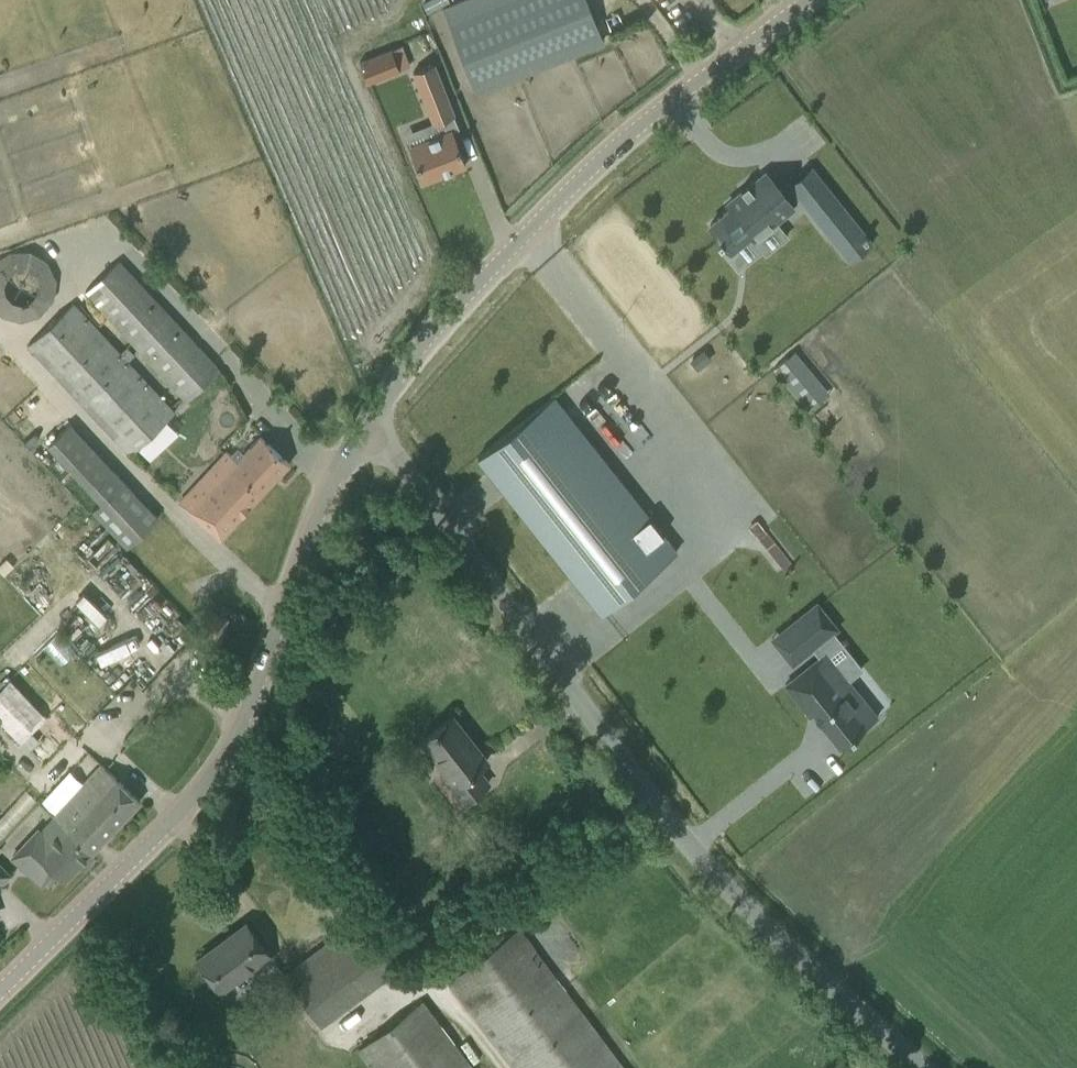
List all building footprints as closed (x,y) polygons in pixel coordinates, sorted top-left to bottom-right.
[(586,0),(460,0),(442,8),(476,93),(602,41),(586,0)] [(374,55),(359,61),(368,82),(383,76),(374,55)] [(440,132),(410,145),(424,181),(465,164),(451,130),(458,126),(453,113),(453,112),(434,63),(413,71),(433,122),(435,121),(440,132)] [(729,202),(709,218),(717,229),(715,231),(718,234),(720,233),(728,242),(723,246),(737,263),(759,245),(766,254),(790,234),(778,219),(773,214),(791,200),(782,188),(767,170),(765,167),(738,188),(725,198),(729,202)] [(828,184),(807,201),(823,222),(826,220),(841,238),(860,223),(828,184)] [(0,252),(0,311),(50,313),(52,254),(0,252)] [(86,292),(187,401),(222,368),(121,259),(86,292)] [(176,412),(160,395),(142,375),(129,360),(135,354),(128,346),(121,352),(75,302),(28,346),(129,455),(176,412)] [(0,345),(0,367),(10,361),(0,345)] [(806,409),(827,390),(789,347),(768,366),(806,409)] [(478,457),(601,611),(676,551),(553,396),(478,457)] [(179,503),(219,540),(290,463),(259,435),(236,460),(227,452),(179,503)] [(102,502),(94,509),(127,545),(158,517),(124,481),(102,502)] [(814,645),(840,624),(817,594),(790,616),(814,645)] [(157,626),(173,606),(161,596),(145,616),(157,626)] [(205,633),(220,639),(228,617),(212,612),(205,633)] [(852,688),(821,649),(783,679),(810,712),(815,708),(841,741),(879,711),(857,684),(852,688)] [(45,717),(4,672),(0,676),(0,724),(16,743),(45,717)] [(448,772),(443,775),(464,802),(488,784),(476,769),(487,761),(452,716),(423,739),(448,772)] [(101,764),(54,815),(93,852),(140,801),(101,764)] [(63,879),(90,851),(92,853),(93,852),(54,815),(14,858),(34,876),(42,883),(54,870),(63,879)] [(10,874),(0,865),(0,884),(10,874)] [(283,975),(322,1025),(396,969),(358,918),(283,975)] [(198,959),(221,989),(238,975),(248,968),(252,973),(272,958),(259,941),(246,923),(198,959)] [(518,927),(449,978),(517,1067),(624,1067),(518,927)] [(421,1000),(358,1047),(374,1067),(473,1067),(421,1000)]
